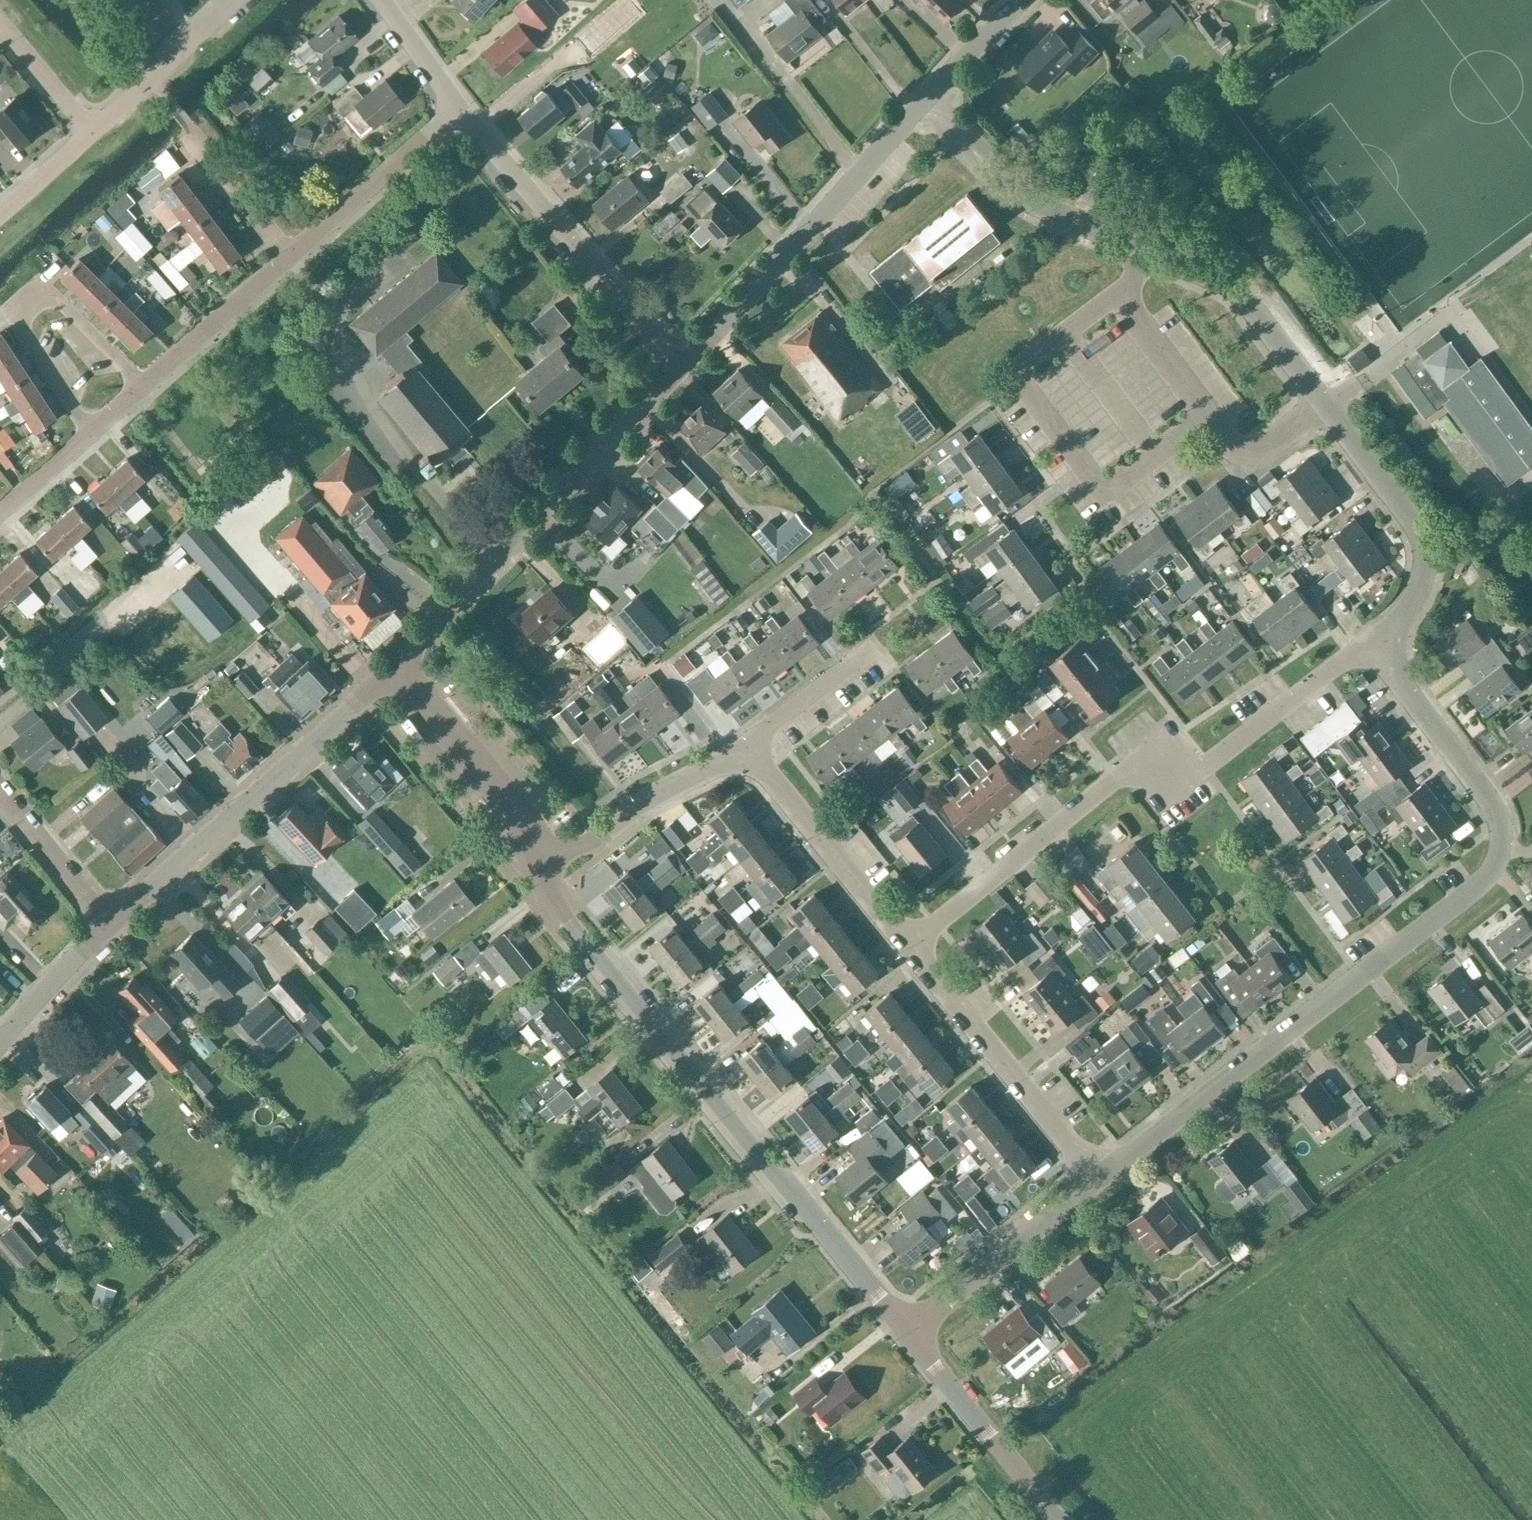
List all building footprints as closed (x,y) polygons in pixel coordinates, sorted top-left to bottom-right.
[(173,18),(156,0),(146,0),(131,14),(153,37),(173,18)] [(472,18),(489,0),(453,0),(472,18)] [(501,74),(535,46),(524,33),(530,29),(533,33),(556,13),(544,0),(524,0),(513,9),(522,20),(516,24),(483,52),(501,74)] [(797,13),(769,35),(788,59),(821,34),(816,27),(826,19),(812,0),(787,0),(797,13)] [(864,0),(835,0),(846,15),(864,0)] [(959,5),(954,0),(923,0),(944,21),(959,5)] [(1158,16),(1145,0),(1144,0),(1140,3),(1138,0),(1109,0),(1118,11),(1119,10),(1124,16),(1123,17),(1137,34),(1158,16)] [(1185,19),(1172,4),(1161,12),(1174,28),(1185,19)] [(1216,33),(1201,14),(1193,21),(1214,47),(1228,35),(1222,28),(1216,33)] [(333,57),(357,38),(339,15),(308,41),(321,57),(307,68),(322,85),(342,68),(333,57)] [(1054,32),(1018,67),(1038,88),(1064,62),(1075,74),(1099,51),(1078,29),(1065,42),(1054,32)] [(668,64),(665,74),(673,76),(675,66),(668,64)] [(648,68),(640,75),(648,84),(656,77),(648,68)] [(261,69),(249,80),(258,89),(269,78),(261,69)] [(373,128),(403,103),(384,80),(363,97),(355,87),(333,105),(343,117),(356,107),(373,128)] [(576,108),(587,99),(573,82),(562,91),(564,94),(555,102),(548,93),(520,116),(537,136),(565,114),(564,113),(573,105),(576,108)] [(728,114),(711,92),(692,107),(709,129),(728,114)] [(280,116),(294,106),(287,97),(274,108),(280,116)] [(18,147),(40,129),(14,98),(0,109),(0,139),(7,133),(18,147)] [(761,101),(733,123),(752,147),(753,146),(759,153),(767,147),(771,152),(789,137),(761,101)] [(259,111),(243,125),(265,149),(281,134),(259,111)] [(578,186),(602,166),(621,150),(605,131),(595,119),(576,135),(585,146),(572,156),(573,157),(562,166),(578,186)] [(687,144),(697,136),(687,125),(677,133),(687,144)] [(742,177),(725,158),(706,174),(723,193),(742,177)] [(163,177),(155,167),(137,181),(145,191),(163,177)] [(693,185),(683,172),(660,191),(670,203),(693,185)] [(151,209),(160,220),(193,195),(178,174),(158,189),(165,198),(151,209)] [(613,228),(648,199),(629,176),(594,205),(613,228)] [(723,246),(743,227),(720,202),(719,203),(705,189),(687,205),(701,220),(700,221),(723,246)] [(940,290),(1001,241),(991,229),(995,226),(968,193),(904,244),(870,271),(900,309),(934,282),(940,290)] [(189,230),(209,215),(193,195),(160,220),(167,230),(181,220),(189,230)] [(135,217),(118,198),(106,209),(123,228),(131,221),(135,217)] [(204,250),(224,235),(209,215),(189,230),(195,239),(184,247),(193,258),(204,250)] [(133,241),(142,233),(131,221),(122,228),(133,241)] [(133,241),(122,228),(114,236),(124,247),(125,248),(133,241)] [(142,233),(133,241),(144,253),(153,245),(142,233)] [(224,235),(204,250),(219,271),(239,256),(224,235)] [(135,260),(144,253),(133,241),(125,248),(135,260)] [(461,282),(435,251),(349,323),(375,354),(379,351),(398,374),(385,385),(387,388),(379,398),(425,453),(417,459),(423,467),(431,461),(434,464),(444,455),(452,465),(468,451),(460,441),(471,433),(423,376),(429,371),(398,335),(446,295),(449,298),(460,289),(457,286),(461,282)] [(168,278),(178,269),(167,257),(157,266),(168,278)] [(61,276),(80,295),(97,278),(103,272),(93,263),(88,268),(78,259),(61,276)] [(156,289),(165,280),(154,268),(154,269),(145,277),(156,289)] [(188,281),(178,269),(168,278),(178,290),(188,281)] [(97,278),(80,295),(97,312),(114,295),(97,278)] [(176,292),(165,280),(156,289),(166,301),(175,293),(176,292)] [(114,295),(97,312),(115,331),(133,313),(145,300),(135,291),(123,303),(114,295)] [(541,408),(582,374),(561,348),(566,344),(558,334),(571,323),(554,304),(533,322),(549,341),(539,349),(547,358),(519,381),(541,408)] [(880,384),(821,311),(781,343),(839,417),(849,409),(852,413),(874,395),(871,391),(880,384)] [(133,313),(115,331),(133,348),(151,331),(133,313)] [(1100,344),(1123,329),(1116,319),(1093,334),(1100,344)] [(13,354),(0,334),(0,362),(13,354)] [(1421,414),(1424,417),(1437,408),(1436,407),(1444,401),(1506,486),(1531,466),(1531,427),(1481,357),(1468,366),(1450,341),(1424,360),(1418,352),(1391,372),(1421,414)] [(6,389),(27,375),(13,354),(0,362),(0,379),(6,389)] [(763,396),(739,370),(714,392),(738,418),(763,396)] [(20,410),(41,396),(27,375),(6,389),(14,400),(4,406),(11,416),(20,410)] [(55,418),(41,396),(20,410),(34,431),(55,418)] [(800,422),(779,398),(764,412),(786,436),(800,422)] [(701,454),(726,432),(701,405),(677,428),(701,454)] [(913,407),(903,415),(910,425),(920,417),(913,407)] [(5,450),(15,443),(3,427),(0,429),(0,443),(5,450)] [(966,473),(993,453),(979,433),(952,453),(939,463),(946,472),(958,463),(966,473)] [(765,463),(743,438),(730,449),(753,474),(765,463)] [(664,492),(676,479),(698,498),(709,486),(681,456),(675,463),(658,448),(639,468),(664,492)] [(356,524),(355,526),(377,552),(395,537),(362,496),(378,483),(350,449),(323,471),(325,472),(313,482),(340,515),(347,509),(355,518),(353,520),(356,524)] [(240,506),(286,465),(273,450),(226,491),(240,506)] [(993,453),(966,473),(973,483),(960,492),(967,502),(1007,472),(993,453)] [(107,475),(142,515),(150,508),(132,487),(143,477),(127,458),(107,475)] [(1293,502),(1323,479),(1308,458),(1278,480),(1275,476),(1263,486),(1272,498),(1283,489),(1293,502)] [(917,483),(907,470),(888,484),(898,498),(917,483)] [(1007,472),(967,502),(982,522),(1022,492),(1007,472)] [(142,515),(107,475),(88,492),(105,511),(116,501),(134,522),(142,515)] [(1323,479),(1293,502),(1302,514),(1291,523),(1300,535),(1312,526),(1310,522),(1339,500),(1323,479)] [(1040,481),(1021,495),(1028,503),(1046,489),(1040,481)] [(1195,499),(1219,529),(1231,520),(1240,531),(1252,522),(1243,510),(1239,513),(1216,483),(1195,499)] [(624,540),(618,534),(641,509),(617,486),(605,499),(604,498),(596,506),(597,508),(586,519),(585,520),(608,542),(605,546),(605,550),(610,555),(615,555),(624,544),(624,540)] [(304,509),(317,498),(310,490),(297,501),(304,509)] [(691,517),(668,494),(657,505),(680,528),(691,517)] [(1219,529),(1195,499),(1174,515),(1197,545),(1193,547),(1203,560),(1215,551),(1206,539),(1219,529)] [(97,556),(78,535),(90,524),(73,506),(54,523),(70,541),(78,550),(89,562),(97,556)] [(796,513),(776,530),(767,520),(753,532),(777,560),(811,531),(796,513)] [(358,636),(392,608),(364,574),(356,580),(348,571),(353,567),(343,555),(346,552),(336,539),(332,542),(309,514),(304,519),(301,516),(275,538),(322,593),(323,592),(323,593),(315,601),(322,610),(330,603),(358,636)] [(1275,516),(1264,525),(1274,538),(1285,530),(1275,516)] [(1339,563),(1370,540),(1354,519),(1324,541),(1321,538),(1309,547),(1318,559),(1329,550),(1339,563)] [(176,539),(184,548),(203,531),(195,522),(176,539)] [(70,541),(54,523),(35,540),(51,558),(70,541)] [(1135,540),(1157,570),(1172,558),(1182,571),(1190,564),(1158,523),(1135,540)] [(1001,568),(1028,548),(1014,528),(997,540),(990,530),(962,551),(969,561),(973,558),(980,567),(993,558),(1001,568)] [(146,547),(131,531),(120,541),(134,557),(146,547)] [(184,548),(192,557),(212,541),(203,531),(184,548)] [(954,550),(943,533),(925,545),(933,557),(936,555),(940,560),(954,550)] [(898,567),(877,540),(861,552),(852,540),(845,546),(854,557),(875,584),(898,567)] [(1111,558),(1133,587),(1149,576),(1158,588),(1166,582),(1157,570),(1135,540),(1111,558)] [(1370,540),(1339,563),(1349,575),(1342,580),(1337,584),(1346,596),(1359,587),(1356,583),(1386,561),(1370,540)] [(192,557),(201,567),(220,550),(212,541),(192,557)] [(1313,558),(1303,545),(1288,556),(1298,569),(1313,558)] [(995,587),(1002,597),(1042,567),(1028,548),(1001,568),(1008,578),(995,587)] [(78,550),(70,557),(81,569),(89,562),(78,550)] [(201,567),(209,576),(228,559),(220,550),(201,567)] [(875,584),(854,557),(839,569),(825,551),(818,556),(832,574),(853,601),(875,584)] [(20,553),(0,570),(35,610),(43,603),(25,582),(36,572),(20,553)] [(815,554),(806,561),(811,569),(821,562),(815,554)] [(1111,558),(1087,576),(1110,605),(1125,593),(1135,606),(1143,600),(1133,587),(1111,558)] [(209,576),(217,585),(236,568),(228,559),(209,576)] [(1235,572),(1242,566),(1238,560),(1230,566),(1235,572)] [(1250,563),(1225,583),(1234,595),(1259,575),(1250,563)] [(706,567),(697,575),(716,601),(726,593),(706,567)] [(959,578),(975,595),(987,583),(971,567),(959,578)] [(1042,567),(1002,597),(1009,606),(1022,597),(1029,607),(1057,587),(1042,567)] [(217,585),(225,594),(244,578),(236,568),(217,585)] [(35,610),(0,570),(0,603),(9,596),(27,617),(35,610)] [(1205,583),(1195,570),(1183,578),(1193,592),(1205,583)] [(1337,584),(1342,580),(1334,571),(1307,592),(1314,602),(1337,584)] [(1275,602),(1298,633),(1319,617),(1296,587),(1300,584),(1291,572),(1279,581),(1287,593),(1275,602)] [(830,618),(853,601),(832,574),(817,586),(808,574),(801,580),(810,591),(809,591),(830,618)] [(208,641),(232,620),(192,575),(169,596),(208,641)] [(225,594),(233,604),(252,587),(244,578),(225,594)] [(1221,581),(1210,585),(1218,608),(1229,603),(1221,581)] [(78,605),(61,586),(49,596),(66,615),(78,605)] [(233,604),(241,613),(261,596),(252,587),(233,604)] [(540,641),(572,612),(552,590),(520,618),(540,641)] [(1169,613),(1153,593),(1144,601),(1159,621),(1169,613)] [(269,605),(261,596),(241,613),(249,622),(269,605)] [(637,596),(612,618),(643,654),(668,633),(637,596)] [(1197,604),(1204,618),(1214,613),(1207,599),(1197,604)] [(1298,633),(1275,602),(1262,612),(1253,600),(1241,609),(1251,622),(1254,619),(1277,648),(1298,633)] [(766,621),(774,633),(795,660),(818,643),(797,615),(781,628),(773,616),(766,621)] [(1143,634),(1130,618),(1118,627),(1131,643),(1143,634)] [(1480,664),(1500,648),(1489,633),(1482,638),(1467,619),(1434,644),(1452,668),(1472,653),(1480,664)] [(1199,626),(1209,639),(1231,668),(1255,650),(1233,621),(1217,633),(1207,620),(1199,626)] [(929,648),(950,675),(966,664),(974,675),(981,670),(973,658),(952,631),(929,648)] [(773,677),(795,660),(774,633),(759,645),(750,633),(743,638),(752,650),(773,677)] [(1085,635),(1051,663),(1059,673),(1053,678),(1063,692),(1070,686),(1086,707),(1080,712),(1085,719),(1086,719),(1092,726),(1109,712),(1103,705),(1120,691),(1113,683),(1119,678),(1105,661),(1099,666),(1086,650),(1092,645),(1085,635)] [(1208,686),(1231,668),(1209,639),(1194,651),(1184,638),(1176,644),(1186,657),(1208,686)] [(929,648),(913,661),(907,665),(927,693),(943,680),(952,692),(959,687),(950,675),(929,648)] [(1500,648),(1480,664),(1489,675),(1468,690),(1486,714),(1520,689),(1505,669),(1512,664),(1500,648)] [(751,694),(773,677),(752,650),(737,662),(728,650),(721,655),(730,667),(751,694)] [(7,653),(0,658),(0,672),(13,661),(7,653)] [(279,664),(316,703),(332,688),(307,660),(302,665),(292,653),(279,664)] [(1184,704),(1208,686),(1186,657),(1170,668),(1161,655),(1152,662),(1184,704)] [(316,703),(279,664),(267,675),(278,687),(274,691),(299,719),(316,703)] [(728,711),(751,694),(730,667),(714,679),(706,667),(699,672),(708,684),(728,711)] [(1041,687),(1024,668),(1014,676),(1031,696),(1041,687)] [(258,688),(242,670),(231,679),(247,697),(258,688)] [(546,696),(556,689),(545,676),(536,684),(546,696)] [(627,692),(636,703),(656,731),(679,713),(658,686),(642,698),(634,687),(627,692)] [(875,705),(896,732),(911,720),(920,732),(927,726),(918,715),(919,715),(898,687),(875,705)] [(60,708),(85,739),(108,720),(83,689),(60,708)] [(1022,704),(1017,698),(1011,703),(1016,709),(1022,704)] [(149,720),(161,733),(183,713),(171,700),(149,720)] [(1337,709),(1351,727),(1360,720),(1346,701),(1337,709)] [(656,731),(636,703),(620,715),(611,704),(604,709),(613,720),(634,747),(656,731)] [(1016,711),(1050,752),(1068,737),(1045,709),(1035,717),(1024,704),(1016,711)] [(853,722),(873,749),(889,737),(898,749),(904,744),(896,732),(875,705),(853,722)] [(584,731),(566,706),(555,715),(574,739),(584,731)] [(1337,709),(1328,716),(1342,734),(1351,727),(1337,709)] [(1507,728),(1525,752),(1531,747),(1531,709),(1507,728)] [(1050,752),(1016,711),(1008,717),(1019,730),(1008,739),(1031,767),(1050,752)] [(1319,723),(1333,741),(1342,734),(1328,716),(1319,723)] [(32,767),(62,743),(41,719),(12,743),(32,767)] [(202,745),(181,720),(164,735),(186,759),(202,745)] [(611,765),(634,747),(613,720),(598,732),(589,720),(582,726),(591,737),(590,738),(611,765)] [(1358,722),(1336,739),(1343,749),(1350,744),(1365,765),(1395,743),(1379,721),(1365,732),(1358,722)] [(203,738),(213,749),(211,751),(235,778),(260,755),(239,732),(231,739),(228,736),(230,733),(220,722),(203,738)] [(830,739),(851,766),(867,754),(876,766),(882,761),(873,749),(853,722),(830,739)] [(1319,723),(1309,730),(1324,748),(1333,741),(1319,723)] [(1324,748),(1309,730),(1300,737),(1314,756),(1324,748)] [(160,734),(149,743),(163,759),(174,750),(160,734)] [(851,766),(830,739),(808,756),(829,783),(844,771),(853,783),(860,777),(851,766)] [(82,769),(93,760),(78,742),(67,750),(82,769)] [(1241,779),(1256,800),(1300,767),(1297,763),(1284,773),(1275,761),(1288,751),(1282,743),(1268,753),(1271,757),(1241,779)] [(1395,743),(1365,765),(1381,786),(1374,790),(1382,800),(1404,783),(1397,774),(1411,763),(1395,743)] [(333,767),(354,790),(353,791),(366,805),(374,797),(376,800),(396,781),(378,761),(375,763),(358,744),(333,767)] [(980,777),(1003,805),(1022,790),(999,762),(988,770),(977,757),(970,763),(980,777)] [(158,777),(150,784),(161,797),(159,799),(169,811),(174,806),(186,819),(205,802),(183,777),(181,779),(173,770),(163,759),(151,770),(158,777)] [(1300,767),(1256,800),(1271,820),(1302,797),(1290,781),(1303,771),(1300,767)] [(1331,767),(1319,774),(1326,785),(1337,778),(1331,767)] [(985,819),(1003,805),(980,777),(970,785),(959,772),(951,778),(985,819)] [(91,798),(111,785),(106,778),(86,791),(91,798)] [(907,811),(921,799),(904,778),(890,790),(907,811)] [(985,819),(951,778),(944,784),(955,798),(944,806),(967,834),(985,819)] [(1404,783),(1382,800),(1398,822),(1405,817),(1411,825),(1441,803),(1425,782),(1411,793),(1404,783)] [(134,873),(143,865),(141,863),(163,842),(148,824),(147,825),(141,817),(140,818),(113,787),(79,818),(113,855),(129,873),(132,871),(134,873)] [(1314,813),(1302,797),(1271,820),(1286,841),(1317,818),(1320,822),(1333,812),(1327,804),(1314,813)] [(707,854),(716,847),(749,821),(733,801),(709,820),(717,830),(699,845),(701,847),(687,859),(693,866),(707,854)] [(698,801),(687,808),(697,822),(707,815),(698,801)] [(306,815),(294,802),(275,820),(314,862),(343,836),(327,818),(325,819),(314,808),(306,815)] [(1441,803),(1411,825),(1427,846),(1420,851),(1427,861),(1450,844),(1443,834),(1456,824),(1441,803)] [(1359,817),(1372,835),(1387,824),(1373,807),(1359,817)] [(402,839),(374,808),(357,823),(385,854),(402,839)] [(920,872),(944,852),(920,822),(919,823),(913,815),(902,824),(908,832),(895,842),(920,872)] [(690,838),(675,819),(663,830),(678,848),(690,838)] [(741,859),(765,840),(749,821),(716,847),(723,855),(732,848),(741,859)] [(17,848),(29,837),(16,823),(4,833),(17,848)] [(1301,860),(1316,880),(1360,848),(1356,843),(1343,852),(1335,841),(1347,831),(1341,823),(1328,833),(1331,837),(1301,860)] [(1116,839),(1124,832),(1117,825),(1109,831),(1116,839)] [(757,879),(781,860),(765,840),(741,859),(757,879)] [(1104,883),(1111,893),(1150,861),(1135,842),(1108,863),(1116,873),(1104,883)] [(1093,865),(1077,845),(1055,864),(1071,883),(1093,865)] [(1360,848),(1316,880),(1331,901),(1362,878),(1350,862),(1363,852),(1360,848)] [(707,854),(693,866),(699,874),(714,862),(707,854)] [(605,890),(620,909),(674,865),(668,858),(637,882),(628,871),(605,890)] [(750,885),(766,905),(797,880),(781,860),(757,879),(750,885)] [(1131,892),(1138,901),(1165,880),(1150,861),(1111,893),(1118,902),(1131,892)] [(680,873),(674,865),(620,909),(635,928),(658,909),(649,898),(680,873)] [(1061,890),(1045,871),(1035,880),(1051,899),(1061,890)] [(41,916),(25,898),(27,897),(6,874),(0,879),(0,920),(9,912),(15,918),(16,917),(26,929),(41,916)] [(243,893),(272,924),(292,906),(263,874),(243,893)] [(1374,894),(1362,878),(1331,901),(1346,921),(1376,899),(1379,903),(1393,893),(1387,885),(1374,894)] [(432,937),(473,905),(453,879),(412,912),(432,937)] [(1041,907),(1051,899),(1035,880),(1025,888),(1041,907)] [(1141,930),(1180,899),(1165,880),(1138,901),(1126,911),(1141,930)] [(355,904),(370,892),(362,883),(347,895),(355,904)] [(725,905),(739,893),(733,886),(719,898),(725,905)] [(272,924),(243,893),(223,911),(252,943),(272,924)] [(739,893),(725,905),(731,913),(745,901),(739,893)] [(792,932),(799,940),(830,914),(814,894),(790,913),(801,926),(792,932)] [(343,898),(333,908),(348,923),(358,914),(343,898)] [(1195,918),(1180,899),(1141,930),(1148,939),(1160,930),(1168,940),(1195,918)] [(988,950),(1016,927),(1007,916),(1014,910),(1008,902),(972,931),(988,950)] [(408,924),(394,907),(374,923),(388,940),(408,924)] [(650,946),(665,965),(719,921),(713,914),(682,938),(673,927),(650,946)] [(813,941),(823,953),(846,934),(830,914),(799,940),(805,947),(813,941)] [(1523,916),(1491,941),(1511,966),(1531,949),(1531,928),(1523,916)] [(325,953),(337,942),(319,921),(306,933),(325,953)] [(725,929),(719,921),(665,965),(681,984),(704,965),(695,954),(725,929)] [(1094,926),(1082,936),(1087,943),(1100,932),(1094,926)] [(1016,927),(988,950),(1003,969),(1020,955),(1028,965),(1047,950),(1032,932),(1024,938),(1016,927)] [(1052,928),(1045,934),(1052,944),(1060,938),(1052,928)] [(1181,958),(1215,940),(1209,930),(1176,948),(1181,958)] [(491,979),(499,973),(508,984),(529,967),(503,934),(482,951),(474,958),(491,979)] [(822,974),(828,981),(862,953),(846,934),(823,953),(833,965),(822,974)] [(224,997),(238,984),(209,952),(208,953),(191,935),(169,955),(198,987),(208,979),(224,997)] [(1251,967),(1272,995),(1292,980),(1279,963),(1289,955),(1274,936),(1256,950),(1262,958),(1251,967)] [(771,962),(786,950),(780,943),(765,955),(771,962)] [(431,947),(422,955),(429,964),(439,957),(431,947)] [(1131,960),(1142,973),(1157,962),(1145,948),(1131,960)] [(753,960),(745,949),(726,963),(735,974),(753,960)] [(786,950),(771,962),(777,970),(792,958),(786,950)] [(878,973),(862,953),(828,981),(834,988),(845,979),(855,992),(878,973)] [(1023,993),(1039,1013),(1067,990),(1058,979),(1066,973),(1051,955),(1032,970),(1040,980),(1023,993)] [(442,983),(462,967),(452,956),(433,972),(442,983)] [(8,984),(14,979),(0,964),(0,976),(8,984)] [(783,985),(799,973),(792,965),(777,977),(783,985)] [(1272,995),(1251,967),(1240,975),(1234,967),(1215,981),(1230,1001),(1240,993),(1253,1010),(1272,995)] [(1485,1024),(1505,1009),(1488,988),(1477,997),(1455,969),(1430,988),(1456,1022),(1473,1009),(1485,1024)] [(695,1002),(710,1021),(764,977),(758,970),(727,994),(718,983),(695,1002)] [(281,975),(264,990),(292,1021),(304,1035),(321,1020),(281,975)] [(170,1070),(182,1058),(171,1047),(180,1039),(166,1025),(175,1017),(159,999),(159,998),(145,983),(141,986),(132,977),(118,991),(130,1004),(128,1005),(139,1017),(141,1014),(155,1029),(143,1040),(170,1070)] [(771,985),(764,977),(710,1021),(726,1040),(749,1021),(740,1010),(771,985)] [(8,986),(0,978),(0,994),(8,986)] [(1195,993),(1178,1006),(1186,1017),(1208,1045),(1225,1032),(1210,1013),(1220,1006),(1199,979),(1189,987),(1195,993)] [(803,1001),(818,989),(812,982),(797,994),(803,1001)] [(1118,983),(1104,990),(1111,1002),(1124,996),(1118,983)] [(818,989),(803,1001),(809,1009),(824,997),(818,989)] [(1075,1001),(1067,990),(1039,1013),(1054,1032),(1071,1018),(1079,1028),(1098,1012),(1083,994),(1075,1001)] [(873,1039),(882,1032),(906,1012),(889,993),(866,1012),(876,1024),(867,1032),(873,1039)] [(529,1018),(551,1046),(554,1044),(564,1056),(587,1038),(554,998),(529,1018)] [(279,1017),(263,999),(239,1021),(255,1038),(279,1017)] [(529,1018),(519,1005),(510,1013),(512,1015),(496,1028),(504,1038),(529,1018)] [(1190,1059),(1208,1045),(1186,1017),(1176,1025),(1164,1010),(1159,1010),(1145,1021),(1164,1044),(1173,1037),(1190,1059)] [(921,1032),(906,1012),(882,1032),(898,1051),(921,1032)] [(1413,1074),(1441,1052),(1428,1035),(1414,1046),(1392,1018),(1367,1038),(1382,1057),(1376,1061),(1388,1076),(1404,1063),(1413,1074)] [(1530,1023),(1510,1038),(1520,1051),(1531,1041),(1531,1025),(1530,1023)] [(1102,1046),(1134,1087),(1151,1074),(1134,1052),(1144,1045),(1129,1025),(1102,1046)] [(740,1058),(756,1077),(810,1033),(803,1026),(773,1050),(764,1039),(740,1058)] [(1083,1063),(1093,1056),(1102,1068),(1095,1073),(1116,1101),(1134,1087),(1102,1046),(1095,1037),(1093,1039),(1085,1029),(1065,1045),(1073,1055),(1075,1053),(1083,1063)] [(937,1051),(921,1032),(898,1051),(906,1061),(897,1069),(905,1078),(937,1051)] [(816,1041),(810,1033),(756,1077),(771,1096),(794,1077),(785,1066),(816,1041)] [(850,1058),(864,1046),(858,1039),(844,1051),(850,1058)] [(134,1067),(110,1041),(63,1084),(130,1155),(146,1140),(109,1101),(129,1082),(124,1077),(134,1067)] [(864,1046),(850,1058),(856,1066),(870,1054),(864,1046)] [(937,1051),(905,1078),(911,1086),(920,1078),(930,1091),(954,1072),(937,1051)] [(214,1085),(188,1058),(174,1072),(199,1099),(214,1085)] [(1469,1086),(1452,1064),(1441,1073),(1458,1094),(1469,1086)] [(619,1127),(642,1108),(611,1069),(588,1088),(595,1096),(580,1107),(589,1118),(603,1107),(619,1127)] [(1338,1127),(1348,1119),(1316,1077),(1287,1100),(1311,1130),(1329,1116),(1338,1127)] [(881,1097),(896,1085),(890,1078),(875,1090),(881,1097)] [(786,1114),(801,1133),(855,1089),(849,1081),(818,1106),(809,1095),(786,1114)] [(68,1131),(77,1123),(66,1111),(68,1109),(45,1085),(26,1103),(48,1127),(57,1119),(68,1131)] [(896,1085),(881,1097),(888,1105),(902,1093),(896,1085)] [(954,1133),(964,1125),(987,1106),(971,1086),(947,1105),(956,1116),(947,1124),(954,1133)] [(577,1101),(565,1087),(546,1103),(558,1117),(577,1101)] [(861,1097),(855,1089),(801,1133),(816,1152),(839,1133),(830,1122),(861,1097)] [(964,1125),(980,1144),(1003,1125),(987,1106),(964,1125)] [(880,1117),(872,1107),(855,1122),(863,1132),(880,1117)] [(100,1127),(82,1108),(75,1115),(93,1134),(100,1127)] [(1351,1121),(1363,1138),(1379,1126),(1367,1110),(1351,1121)] [(35,1151),(35,1152),(28,1145),(28,1144),(2,1118),(0,1120),(0,1172),(9,1164),(36,1192),(56,1172),(35,1151)] [(860,1159),(839,1176),(859,1201),(885,1179),(872,1164),(887,1151),(891,1156),(905,1145),(885,1120),(850,1148),(860,1159)] [(980,1144),(996,1164),(1019,1145),(1003,1125),(980,1144)] [(928,1154),(943,1142),(937,1135),(922,1147),(928,1154)] [(635,1166),(631,1169),(643,1185),(642,1185),(642,1191),(660,1213),(665,1213),(674,1206),(674,1201),(672,1198),(698,1177),(668,1140),(635,1166)] [(943,1142),(928,1154),(934,1162),(949,1150),(943,1142)] [(1210,1159),(1225,1178),(1217,1184),(1216,1188),(1225,1199),(1229,1200),(1236,1195),(1237,1190),(1249,1180),(1263,1197),(1283,1182),(1267,1161),(1255,1171),(1232,1142),(1210,1159)] [(1035,1165),(1019,1145),(996,1164),(1012,1184),(1035,1165)] [(628,1173),(617,1158),(589,1180),(601,1195),(628,1173)] [(960,1193),(975,1181),(968,1174),(954,1186),(960,1193)] [(1296,1179),(1283,1190),(1301,1213),(1314,1202),(1296,1179)] [(975,1181),(960,1193),(966,1201),(981,1189),(975,1181)] [(939,1188),(927,1197),(940,1213),(947,1222),(959,1213),(939,1188)] [(925,1225),(940,1213),(927,1197),(923,1192),(902,1209),(912,1220),(891,1237),(911,1262),(937,1241),(925,1225)] [(1154,1256),(1187,1229),(1162,1198),(1129,1224),(1154,1256)] [(48,1229),(26,1204),(12,1217),(34,1242),(48,1229)] [(732,1273),(758,1252),(728,1214),(695,1240),(708,1256),(715,1251),(732,1273)] [(13,1219),(0,1231),(0,1242),(20,1265),(39,1248),(13,1219)] [(1192,1235),(1213,1262),(1226,1252),(1205,1225),(1192,1235)] [(690,1247),(677,1232),(649,1255),(662,1271),(690,1247)] [(1074,1303),(1099,1283),(1078,1258),(1047,1284),(1060,1300),(1049,1308),(1063,1325),(1080,1311),(1074,1303)] [(101,1301),(122,1305),(126,1283),(106,1278),(101,1301)] [(1153,1286),(1146,1292),(1155,1303),(1162,1297),(1153,1286)] [(786,1352),(813,1329),(782,1291),(755,1313),(756,1315),(732,1334),(748,1352),(771,1333),(786,1352)] [(1050,1349),(1060,1340),(1038,1313),(1028,1321),(1018,1308),(985,1335),(1007,1361),(1039,1335),(1050,1349)] [(1087,1360),(1071,1340),(1057,1352),(1073,1371),(1087,1360)] [(833,1423),(864,1398),(844,1373),(824,1389),(815,1377),(794,1394),(810,1414),(819,1406),(833,1423)] [(769,1427),(779,1418),(771,1410),(762,1418),(769,1427)] [(906,1496),(936,1471),(908,1437),(891,1451),(880,1438),(863,1451),(880,1472),(890,1463),(895,1469),(888,1475),(888,1484),(897,1495),(906,1496)]
